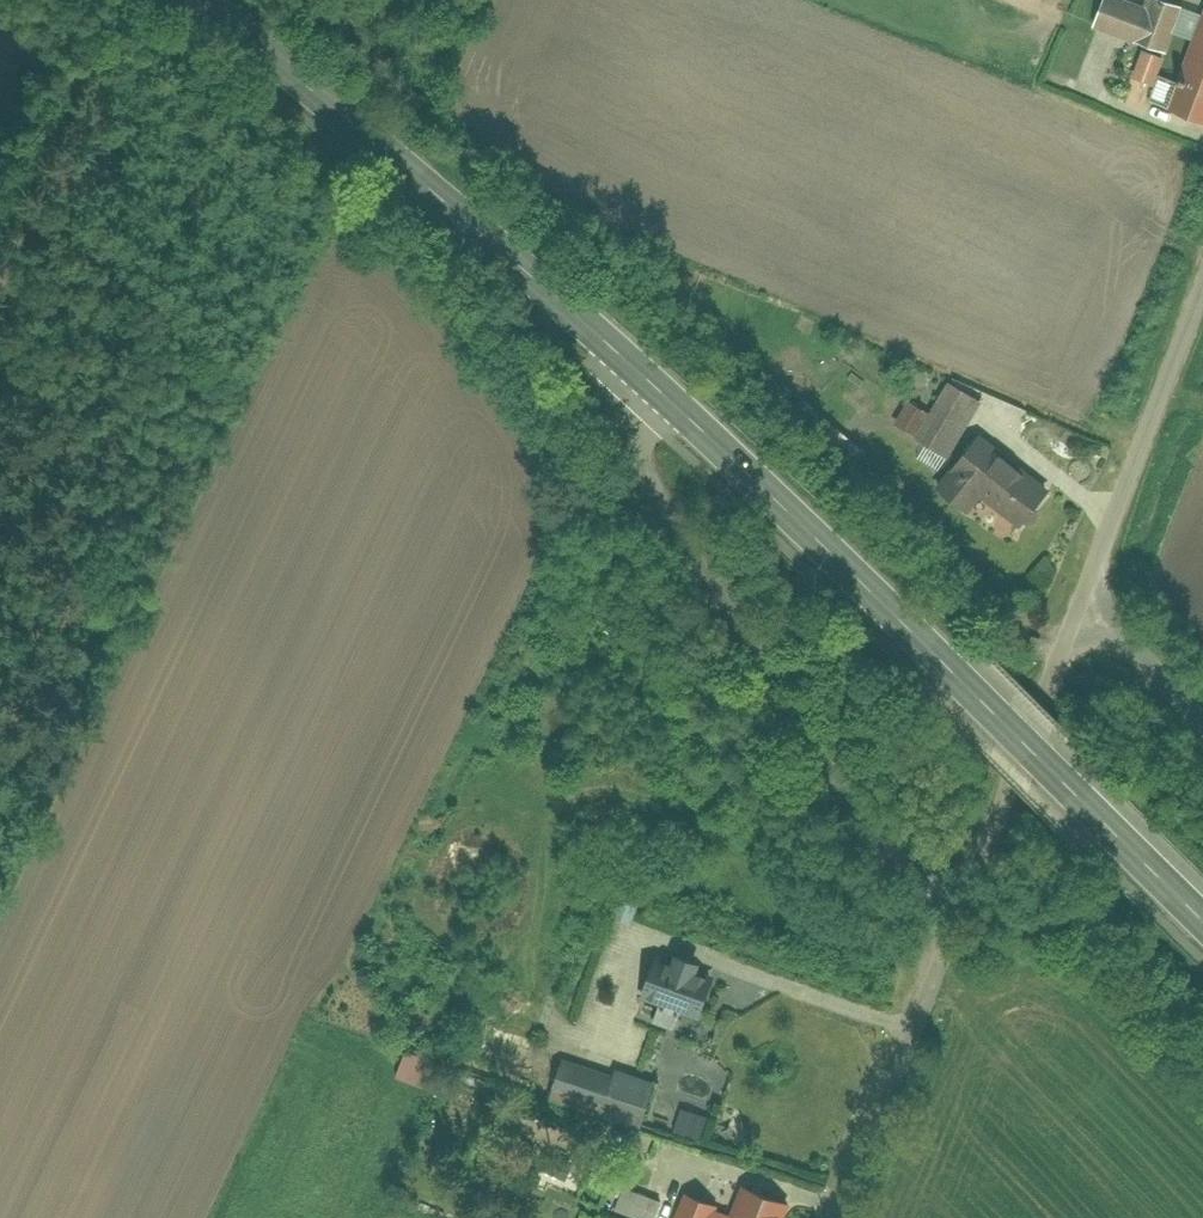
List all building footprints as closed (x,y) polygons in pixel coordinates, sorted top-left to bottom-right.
[(1165,0),(1140,0),(1138,5),(1123,0),(1093,0),(1083,28),(1163,57),(1169,38),(1183,43),(1159,110),(1202,126),(1202,13),(1165,0)] [(889,428),(943,461),(976,406),(942,385),(924,415),(904,403),(889,428)] [(1041,495),(971,441),(932,492),(966,518),(975,505),(1011,533),(1041,495)] [(707,981),(647,957),(631,998),(691,1021),(707,981)] [(590,1112),(600,1078),(554,1064),(544,1098),(590,1112)] [(785,1208),(735,1188),(725,1214),(680,1195),(670,1217),(781,1217),(785,1208)] [(628,1217),(655,1217),(660,1205),(620,1189),(611,1211),(628,1217)]
